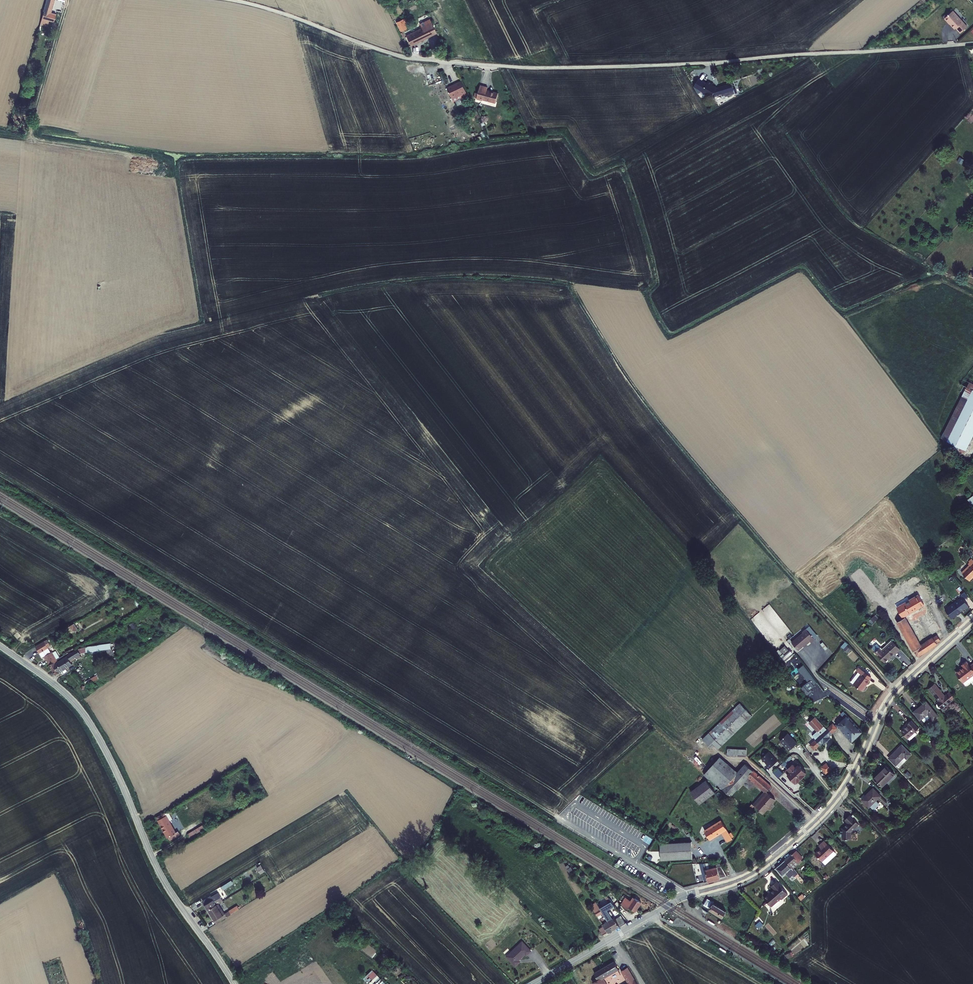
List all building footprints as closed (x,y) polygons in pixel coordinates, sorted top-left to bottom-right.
[(39,17),(51,20),(54,13),(49,11),(52,0),(44,0),(39,17)] [(966,27),(951,11),(943,19),(947,23),(947,22),(954,29),(955,28),(959,34),(966,27)] [(404,40),(431,28),(429,23),(402,35),(404,40)] [(406,45),(434,33),(431,28),(404,40),(406,45)] [(732,83),(717,88),(707,82),(706,83),(699,79),(694,87),(711,97),(713,95),(714,96),(718,94),(718,95),(721,94),(722,96),(725,95),(725,97),(735,93),(732,83)] [(457,80),(443,87),(448,97),(456,92),(458,96),(463,93),(457,80)] [(484,90),(484,87),(477,85),(473,98),(479,100),(479,98),(492,102),(495,93),(484,90)] [(972,435),(972,384),(969,382),(941,438),(966,450),(972,435)] [(972,559),(969,562),(970,563),(968,564),(969,565),(962,573),(969,581),(972,577),(972,560),(972,559)] [(919,566),(889,580),(892,586),(921,572),(919,566)] [(914,586),(919,596),(924,604),(940,595),(929,577),(914,586)] [(902,617),(924,604),(919,596),(897,608),(902,617)] [(962,598),(954,604),(960,612),(968,606),(962,598)] [(960,612),(954,604),(945,610),(951,619),(957,615),(958,615),(961,613),(960,612)] [(941,629),(929,610),(925,612),(923,613),(929,623),(932,627),(937,635),(939,640),(943,637),(939,630),(941,629)] [(871,624),(878,617),(875,614),(868,621),(871,624)] [(908,624),(904,618),(897,622),(901,628),(908,624)] [(66,627),(68,631),(73,629),(74,631),(80,628),(78,622),(66,627)] [(936,643),(940,641),(939,640),(937,635),(921,646),(910,627),(903,632),(915,652),(917,656),(937,644),(936,643)] [(809,640),(811,642),(815,639),(806,628),(802,631),(803,632),(792,642),(798,650),(809,640)] [(872,648),(875,652),(879,648),(882,651),(893,641),(892,640),(882,649),(877,644),(872,648)] [(875,652),(884,662),(893,654),(894,655),(900,649),(893,641),(882,651),(879,648),(875,652)] [(53,643),(42,650),(46,657),(55,652),(54,651),(57,649),(53,643)] [(784,655),(789,651),(785,645),(780,650),(784,655)] [(52,666),(57,674),(69,668),(67,664),(77,658),(87,652),(84,648),(57,663),(55,664),(55,665),(52,666)] [(53,660),(50,655),(43,660),(46,665),(51,675),(57,674),(52,666),(50,662),(53,660)] [(956,674),(963,683),(972,675),(972,665),(970,667),(969,664),(956,674)] [(815,685),(818,683),(804,665),(798,669),(802,674),(803,674),(808,682),(804,685),(805,685),(802,687),(809,697),(814,694),(812,692),(813,691),(814,692),(814,691),(812,689),(816,686),(815,685)] [(861,674),(853,684),(862,691),(866,686),(865,685),(869,680),(871,677),(859,667),(856,670),(858,671),(861,674)] [(853,684),(861,674),(858,671),(851,682),(853,684)] [(85,681),(86,684),(98,679),(96,675),(85,681)] [(972,680),(972,675),(963,683),(965,686),(972,680)] [(942,708),(955,698),(950,692),(945,696),(935,684),(929,689),(939,701),(938,703),(942,708)] [(933,720),(938,716),(934,711),(926,702),(914,712),(920,719),(922,718),(924,722),(930,717),(933,720)] [(718,749),(752,716),(740,703),(703,739),(710,747),(713,744),(718,749)] [(862,732),(843,711),(840,714),(844,717),(836,725),(852,741),(862,732)] [(911,740),(917,734),(915,731),(919,728),(911,720),(908,724),(909,725),(901,732),(908,738),(909,738),(911,740)] [(833,724),(827,730),(831,734),(832,734),(837,729),(833,724)] [(827,730),(815,740),(820,745),(823,742),(824,743),(829,738),(828,737),(831,734),(827,730)] [(779,740),(788,751),(796,744),(787,733),(779,740)] [(815,740),(810,745),(815,750),(820,745),(815,740)] [(899,768),(907,759),(906,758),(911,754),(902,745),(889,758),(899,768)] [(778,760),(769,751),(762,757),(767,764),(766,764),(769,768),(778,760)] [(811,755),(808,758),(813,765),(816,763),(811,755)] [(765,790),(767,792),(771,786),(746,763),(737,772),(720,757),(704,775),(708,779),(716,786),(718,784),(731,795),(748,776),(765,790)] [(827,763),(821,768),(826,775),(832,770),(827,763)] [(795,767),(793,764),(791,767),(801,778),(805,775),(804,774),(806,772),(799,765),(799,766),(797,764),(795,767)] [(882,786),(894,774),(886,766),(874,778),(882,786)] [(801,778),(791,767),(788,769),(786,771),(788,773),(789,775),(788,776),(795,783),(797,781),(798,782),(801,778)] [(778,778),(783,773),(778,768),(773,772),(778,778)] [(691,792),(701,804),(716,793),(706,781),(691,792)] [(876,801),(881,796),(873,788),(866,795),(866,796),(862,800),(870,807),(873,810),(879,804),(876,801)] [(767,792),(765,790),(753,804),(754,806),(756,807),(768,793),(767,792)] [(763,813),(776,799),(768,793),(756,807),(763,813)] [(854,818),(850,814),(845,819),(848,822),(843,828),(841,827),(840,833),(842,833),(842,838),(851,839),(851,831),(859,823),(854,818)] [(176,828),(174,829),(167,815),(160,819),(162,822),(161,822),(169,839),(179,833),(176,828)] [(705,831),(710,839),(722,832),(727,829),(722,821),(705,831)] [(203,825),(187,833),(190,839),(206,831),(203,825)] [(733,839),(727,829),(722,832),(728,843),(733,839)] [(833,850),(824,840),(819,845),(821,848),(815,853),(822,861),(833,850)] [(662,859),(694,858),(693,842),(662,844),(662,859)] [(803,858),(796,851),(785,861),(792,869),(800,862),(799,861),(803,858)] [(792,869),(785,861),(776,868),(782,876),(786,873),(789,877),(792,874),(794,877),(798,873),(795,869),(793,870),(792,869)] [(719,862),(704,863),(709,881),(727,876),(719,862)] [(709,881),(704,863),(700,863),(704,882),(709,881)] [(261,874),(265,871),(262,865),(257,867),(261,874)] [(764,898),(772,906),(781,898),(782,899),(788,894),(777,881),(772,886),(774,889),(771,892),(772,892),(769,894),(764,898)] [(212,896),(204,901),(210,910),(219,904),(223,902),(221,898),(223,897),(221,893),(213,898),(212,896)] [(599,908),(597,902),(591,905),(597,917),(602,925),(614,917),(609,910),(615,906),(606,896),(604,898),(608,902),(599,908)] [(632,902),(626,898),(621,905),(628,909),(629,907),(635,911),(640,903),(634,899),(632,902)] [(724,917),(728,912),(714,903),(710,909),(724,917)] [(219,904),(210,910),(219,925),(240,912),(238,908),(226,916),(219,904)] [(614,919),(619,927),(626,923),(621,915),(614,919)] [(614,917),(602,925),(603,926),(607,932),(608,934),(619,927),(614,919),(614,917)] [(522,941),(505,956),(515,967),(521,962),(519,960),(526,954),(527,955),(532,952),(522,941)] [(599,980),(594,983),(607,983),(604,979),(619,970),(615,963),(596,974),(599,980)] [(628,969),(622,972),(629,983),(637,983),(628,969)] [(376,971),(366,980),(370,983),(388,983),(376,971)]
